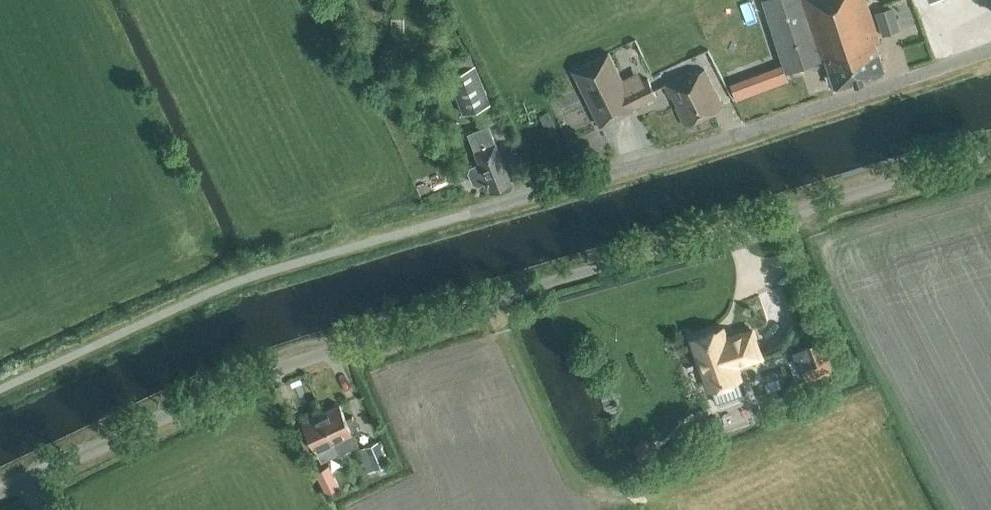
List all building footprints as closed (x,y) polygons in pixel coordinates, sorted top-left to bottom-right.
[(865,0),(761,0),(785,73),(825,60),(835,88),(884,72),(875,43),(879,42),(865,0)] [(900,31),(893,7),(875,13),(882,36),(900,31)] [(638,71),(622,79),(610,53),(574,71),(601,127),(638,109),(637,107),(658,96),(649,78),(643,81),(638,71)] [(444,63),(464,114),(479,108),(486,126),(497,121),(475,65),(471,66),(467,54),(444,63)] [(723,107),(705,70),(694,75),(693,72),(665,85),(671,97),(673,96),(678,106),(675,107),(684,126),(723,107)] [(421,98),(435,93),(432,82),(418,87),(421,98)] [(496,143),(489,125),(468,133),(475,151),(480,164),(471,168),(469,172),(473,183),(478,185),(486,181),(490,192),(512,184),(496,143)] [(722,330),(692,340),(708,385),(710,385),(717,405),(743,396),(736,375),(738,375),(734,365),(761,356),(751,330),(725,339),(722,330)] [(830,375),(833,368),(829,356),(811,362),(800,366),(806,383),(830,375)] [(321,414),(339,453),(358,444),(353,434),(359,431),(352,416),(346,419),(339,405),(321,414)] [(321,462),(339,453),(321,414),(303,422),(321,462)] [(382,473),(380,466),(388,463),(379,440),(358,449),(368,472),(372,470),(375,476),(382,473)] [(327,494),(340,487),(329,465),(316,472),(327,494)]
